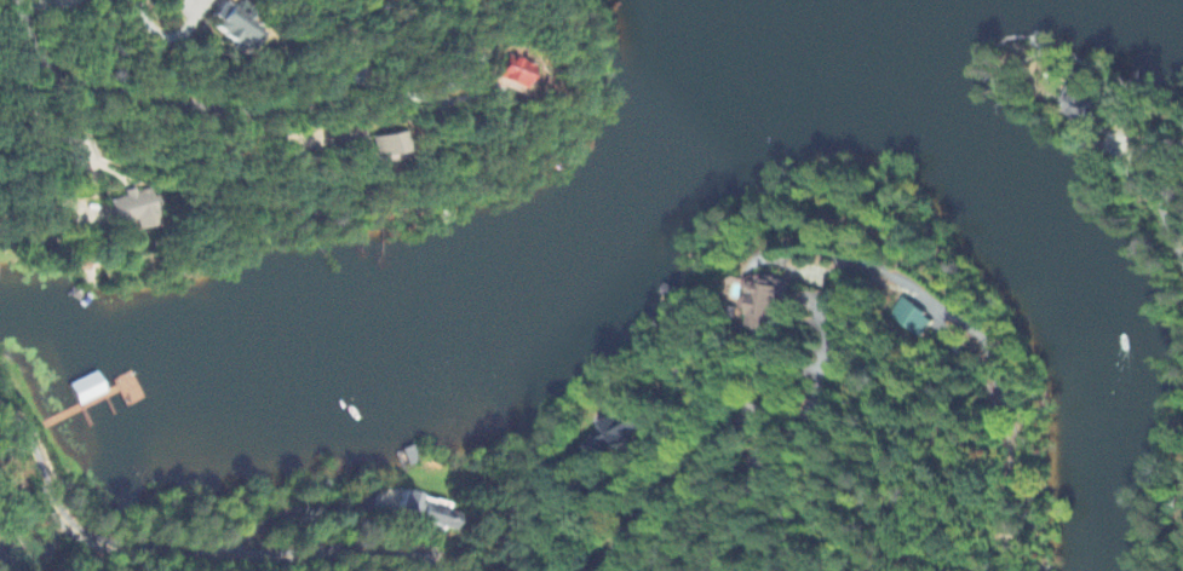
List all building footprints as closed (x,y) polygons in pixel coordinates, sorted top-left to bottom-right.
[(272,37),(228,6),(213,26),(257,58),(272,37)] [(518,93),(530,68),(505,56),(493,81),(518,93)] [(1056,114),(1085,123),(1092,100),(1064,91),(1056,114)] [(369,141),(375,161),(409,152),(404,132),(369,141)] [(142,232),(166,226),(160,198),(155,199),(154,191),(140,194),(114,200),(120,227),(139,223),(142,232)] [(798,285),(752,276),(744,314),(754,316),(751,330),(774,334),(776,323),(790,326),(798,285)] [(892,318),(920,341),(935,322),(907,299),(892,318)] [(157,401),(145,375),(116,389),(109,374),(81,387),(91,408),(116,396),(119,400),(131,394),(139,410),(157,401)] [(424,506),(427,496),(410,492),(405,511),(423,516),(422,523),(459,533),(464,516),(424,506)]
